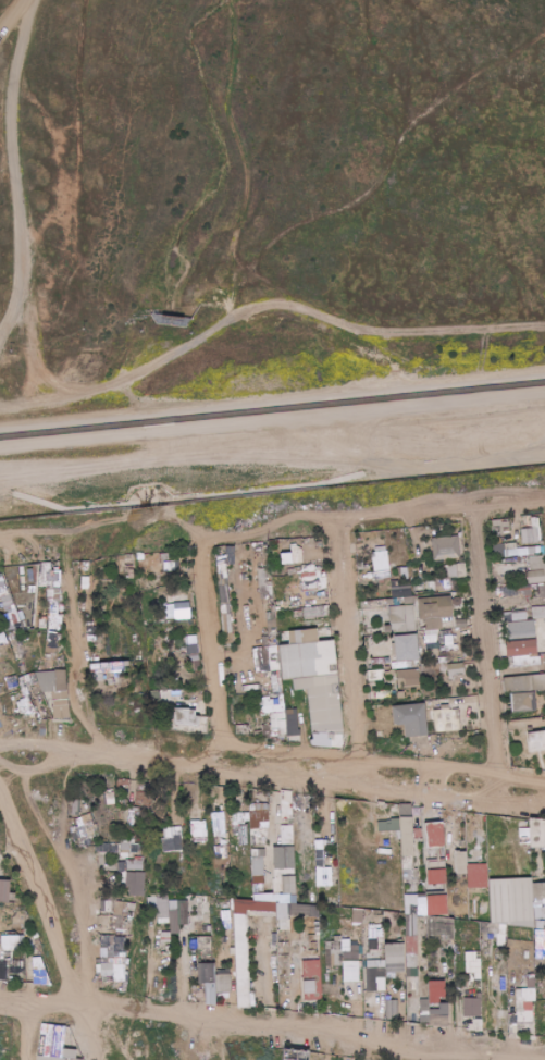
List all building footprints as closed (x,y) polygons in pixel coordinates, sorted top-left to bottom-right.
[(533,541),(525,542),(524,529),(532,528),(533,541)] [(305,538),(315,535),(315,538),(314,538),(315,543),(305,544),(305,538)] [(459,535),(459,537),(461,557),(444,559),(435,560),(434,560),(432,538),(459,535)] [(252,543),(264,542),(264,543),(268,543),(269,549),(253,552),(252,543)] [(517,550),(506,551),(505,543),(517,542),(517,550)] [(505,543),(506,551),(505,551),(506,556),(505,556),(495,557),(494,544),(505,543)] [(227,564),(227,563),(225,564),(226,546),(236,546),(235,564),(227,564)] [(541,547),(542,553),(506,556),(505,551),(506,551),(517,550),(541,547)] [(296,549),(302,549),(302,563),(292,563),(292,552),(292,549),(296,549)] [(386,551),(388,551),(392,579),(385,580),(379,580),(375,581),(375,579),(374,570),(372,553),(376,552),(386,551)] [(171,562),(164,562),(164,563),(161,564),(160,553),(170,552),(171,562)] [(292,552),(292,563),(282,564),(282,553),(292,552)] [(136,554),(138,568),(135,568),(134,568),(129,568),(129,578),(125,578),(125,572),(121,574),(121,559),(126,558),(126,555),(136,554)] [(542,555),(544,554),(544,569),(531,570),(529,556),(542,555)] [(225,564),(227,563),(227,564),(230,584),(219,586),(216,559),(221,559),(221,564),(225,564)] [(40,564),(51,563),(51,570),(50,570),(51,580),(60,580),(60,589),(38,586),(39,576),(45,576),(45,572),(39,574),(40,564)] [(466,563),(467,577),(460,577),(458,577),(457,564),(463,563),(466,563)] [(315,571),(302,572),(302,566),(302,565),(315,564),(315,571)] [(457,564),(458,577),(450,578),(448,578),(448,577),(448,572),(447,565),(457,564)] [(302,566),(302,572),(301,572),(297,574),(290,575),(290,571),(292,571),(292,567),(302,566)] [(531,570),(544,569),(544,582),(529,584),(529,577),(528,572),(528,570),(531,570)] [(61,570),(61,580),(60,580),(51,580),(50,570),(51,570),(61,570)] [(321,570),(321,578),(322,589),(304,591),(301,576),(301,572),(302,572),(315,571),(321,570)] [(374,570),(375,579),(374,579),(368,579),(367,571),(374,570)] [(1,599),(0,599),(0,573),(1,572),(5,583),(8,582),(15,603),(3,607),(1,599)] [(265,576),(268,576),(268,587),(259,587),(258,576),(265,576)] [(448,577),(448,578),(450,578),(453,589),(436,590),(435,579),(448,577)] [(219,586),(230,584),(231,602),(221,603),(219,586)] [(536,584),(537,590),(532,591),(533,597),(525,599),(525,594),(523,594),(523,593),(518,594),(517,588),(517,586),(536,584)] [(517,586),(517,588),(518,594),(504,596),(504,591),(503,588),(517,586)] [(386,599),(387,605),(387,607),(362,609),(361,601),(386,599)] [(175,617),(174,604),(190,602),(191,617),(175,618),(175,617)] [(221,603),(231,602),(231,604),(232,613),(231,613),(222,613),(221,603)] [(424,613),(423,604),(436,603),(437,612),(424,613)] [(417,631),(392,633),(392,632),(392,625),(389,625),(388,606),(414,604),(417,631)] [(324,606),(325,616),(324,616),(320,617),(310,618),(305,618),(304,608),(324,606)] [(533,607),(544,606),(544,618),(534,619),(533,607)] [(302,608),(304,617),(302,618),(294,618),(293,609),(302,608)] [(276,612),(276,618),(277,623),(277,628),(278,631),(280,645),(271,646),(271,645),(267,612),(272,612),(276,612)] [(497,613),(512,612),(513,621),(498,623),(497,613)] [(222,613),(231,613),(232,613),(234,643),(232,643),(225,643),(222,613)] [(48,629),(49,616),(63,617),(62,619),(63,628),(55,628),(55,629),(48,629)] [(14,623),(15,628),(7,630),(3,619),(13,617),(13,618),(14,623)] [(87,619),(94,618),(94,621),(97,621),(97,626),(96,626),(97,641),(90,642),(87,619)] [(425,619),(442,618),(443,629),(425,630),(425,627),(426,627),(425,619)] [(302,621),(310,620),(314,620),(314,628),(301,629),(301,623),(301,621),(302,621)] [(535,620),(535,624),(536,639),(509,641),(508,623),(535,620)] [(250,623),(259,623),(259,632),(251,632),(250,623)] [(282,623),(282,624),(285,623),(286,625),(293,624),(293,623),(301,623),(301,629),(293,630),(293,627),(286,627),(287,631),(289,630),(290,638),(294,637),(295,644),(280,645),(278,631),(285,631),(285,628),(277,628),(277,623),(282,623)] [(314,628),(315,628),(317,642),(295,644),(294,637),(293,630),(301,629),(314,628)] [(55,653),(47,652),(46,652),(49,631),(61,633),(58,654),(55,653)] [(417,633),(419,658),(397,661),(394,636),(417,633)] [(446,644),(445,636),(453,634),(454,644),(446,644)] [(198,635),(187,636),(188,655),(199,654),(198,635)] [(509,641),(536,639),(537,653),(507,656),(506,642),(509,641)] [(333,640),(336,674),(293,678),(283,679),(282,669),(280,645),(295,644),(317,642),(333,640)] [(280,645),(282,669),(280,669),(271,670),(269,646),(271,646),(280,645)] [(271,670),(267,670),(265,670),(265,666),(263,666),(261,646),(269,646),(271,670)] [(373,652),(372,651),(385,650),(388,665),(374,667),(373,655),(373,652)] [(55,653),(54,666),(46,665),(47,652),(55,653)] [(199,652),(201,661),(193,662),(191,653),(199,652)] [(541,654),(544,653),(544,671),(524,674),(523,666),(542,664),(541,654)] [(520,656),(541,654),(542,664),(523,666),(521,666),(520,656)] [(512,656),(520,656),(521,666),(513,667),(512,656)] [(393,668),(392,662),(419,660),(420,666),(393,668)] [(193,662),(201,661),(202,667),(202,668),(194,669),(193,662)] [(112,662),(112,667),(113,671),(94,673),(92,673),(92,671),(91,663),(112,662)] [(447,663),(463,662),(463,664),(466,674),(453,675),(454,680),(449,680),(448,670),(447,663)] [(398,679),(397,670),(419,668),(421,686),(405,687),(404,678),(398,679)] [(55,691),(52,691),(44,691),(36,671),(55,669),(57,683),(55,686),(55,691)] [(65,669),(67,690),(60,690),(55,691),(55,686),(57,683),(55,669),(65,669)] [(271,670),(280,669),(282,669),(283,679),(284,692),(284,693),(280,694),(274,694),(272,675),(271,670)] [(531,675),(544,673),(544,689),(532,690),(531,675)] [(336,674),(340,723),(318,726),(317,723),(311,723),(308,688),(295,690),(293,678),(336,674)] [(109,678),(114,677),(114,675),(116,675),(117,675),(120,675),(120,678),(121,685),(110,686),(109,680),(109,678)] [(504,677),(531,675),(532,690),(505,692),(504,677)] [(55,691),(60,690),(67,690),(69,699),(53,700),(52,691),(55,691)] [(153,702),(152,691),(160,690),(162,701),(153,702)] [(535,691),(536,711),(512,713),(510,693),(535,691)] [(284,693),(286,708),(286,712),(271,713),(271,715),(261,715),(261,711),(259,697),(270,697),(270,699),(280,697),(280,694),(284,693)] [(23,717),(36,712),(29,695),(16,701),(23,717)] [(53,700),(69,699),(69,704),(70,717),(54,718),(53,700)] [(410,737),(406,738),(405,724),(397,725),(394,723),(392,705),(425,702),(429,735),(410,737)] [(461,729),(435,731),(433,710),(442,708),(441,705),(449,704),(449,710),(459,708),(461,729)] [(200,716),(200,727),(187,726),(174,725),(175,707),(190,708),(190,710),(196,710),(196,716),(200,716)] [(286,708),(297,707),(299,730),(295,730),(295,735),(288,736),(288,734),(286,712),(286,708)] [(271,715),(271,713),(286,712),(288,734),(285,734),(285,739),(282,739),(282,740),(261,739),(262,725),(271,725),(271,715)] [(261,715),(271,715),(271,725),(262,725),(261,715)] [(200,716),(207,716),(209,734),(187,731),(187,726),(200,727),(200,716)] [(236,734),(236,725),(249,725),(249,726),(251,726),(251,728),(249,734),(236,734)] [(538,731),(544,730),(544,750),(530,752),(527,732),(528,732),(533,731),(538,731)] [(312,731),(329,732),(329,739),(332,739),(333,737),(331,735),(333,732),(342,734),(343,747),(311,743),(311,740),(313,739),(312,731)] [(429,735),(430,747),(417,748),(417,741),(410,742),(410,737),(429,735)] [(116,779),(131,780),(129,793),(121,792),(121,791),(121,790),(121,789),(117,789),(116,779)] [(150,788),(150,789),(150,805),(138,804),(139,787),(150,788)] [(111,804),(108,804),(107,792),(115,792),(116,803),(111,804)] [(284,792),(293,793),(294,818),(288,818),(287,818),(287,809),(284,809),(284,792)] [(305,805),(312,805),(313,795),(294,794),(293,816),(304,816),(305,805)] [(400,805),(411,806),(412,817),(400,817),(400,812),(400,806),(400,805)] [(141,808),(140,817),(140,825),(138,825),(137,829),(136,830),(126,830),(126,824),(128,824),(129,806),(141,808)] [(214,831),(212,813),(224,812),(226,834),(219,834),(219,831),(214,831)] [(240,835),(238,835),(234,835),(233,813),(249,812),(250,821),(247,821),(247,824),(239,824),(240,835)] [(252,831),(253,821),(255,813),(270,814),(270,830),(252,831)] [(400,817),(412,817),(412,828),(413,839),(414,855),(402,856),(401,830),(400,818),(400,817)] [(100,828),(100,818),(110,818),(110,828),(100,828)] [(400,818),(401,830),(388,830),(387,824),(392,823),(392,819),(392,818),(400,818)] [(388,830),(379,831),(379,822),(387,821),(387,819),(392,819),(392,823),(387,824),(388,830)] [(530,819),(544,821),(544,848),(531,849),(531,843),(530,829),(530,819)] [(208,841),(193,841),(191,821),(207,821),(207,830),(208,830),(208,841)] [(315,837),(304,838),(302,822),(314,822),(315,837)] [(445,847),(426,848),(424,823),(444,822),(445,847)] [(240,835),(239,824),(247,824),(248,824),(249,845),(240,845),(240,835)] [(294,825),(295,847),(282,847),(281,825),(289,825),(294,825)] [(412,828),(423,827),(423,828),(419,828),(419,833),(423,833),(423,838),(419,838),(413,839),(412,828)] [(531,843),(521,843),(521,829),(530,829),(531,843)] [(166,838),(174,837),(173,834),(174,834),(183,833),(185,850),(176,851),(176,850),(164,851),(162,838),(166,838)] [(136,836),(135,843),(129,843),(122,842),(121,834),(136,836)] [(467,841),(476,841),(476,837),(485,837),(487,886),(469,886),(468,873),(467,851),(467,841)] [(251,846),(251,840),(267,839),(268,849),(267,849),(263,849),(263,846),(251,846)] [(325,867),(317,867),(315,848),(315,840),(324,839),(325,867)] [(121,842),(121,852),(114,852),(111,852),(111,851),(111,846),(116,846),(116,842),(121,842)] [(122,842),(129,843),(129,852),(129,856),(121,856),(121,852),(121,842),(122,842)] [(129,843),(135,843),(138,843),(139,843),(138,852),(129,852),(129,843)] [(219,846),(227,845),(228,856),(216,859),(214,846),(219,846)] [(282,847),(295,847),(296,867),(274,868),(274,851),(273,847),(282,847)] [(467,851),(468,873),(467,873),(466,873),(460,874),(457,874),(456,852),(467,851)] [(402,856),(414,855),(414,856),(414,868),(419,868),(419,878),(404,879),(402,856)] [(258,856),(264,856),(264,875),(263,875),(252,876),(252,856),(258,856)] [(138,859),(144,859),(144,870),(127,870),(126,870),(126,861),(126,859),(138,859)] [(126,861),(126,870),(127,870),(127,871),(119,871),(119,861),(126,861)] [(325,867),(332,866),(333,866),(334,886),(318,887),(317,867),(325,867)] [(296,867),(296,876),(283,876),(283,883),(278,884),(278,878),(275,879),(274,868),(296,867)] [(427,870),(428,884),(445,884),(445,870),(438,870),(427,870)] [(147,872),(147,886),(146,886),(146,882),(144,882),(144,884),(135,884),(135,883),(132,883),(132,872),(147,872)] [(283,883),(283,876),(296,876),(297,904),(292,904),(280,903),(280,893),(283,893),(283,883)] [(252,878),(264,878),(265,890),(261,890),(261,891),(257,891),(257,893),(253,893),(252,878)] [(9,902),(0,902),(0,880),(10,880),(10,892),(9,901),(9,902)] [(135,884),(144,884),(144,882),(146,882),(146,886),(145,896),(135,896),(135,884)] [(533,883),(544,882),(544,899),(533,899),(533,883)] [(253,893),(257,893),(257,891),(261,891),(261,890),(265,890),(269,890),(269,892),(273,892),(273,902),(253,901),(253,893)] [(417,893),(419,915),(418,915),(418,914),(406,914),(405,895),(417,893)] [(426,893),(426,897),(428,913),(428,915),(419,915),(417,893),(426,893)] [(426,897),(446,896),(447,912),(428,913),(426,897)] [(161,907),(151,908),(150,908),(150,907),(150,898),(160,898),(161,907)] [(253,901),(273,902),(276,903),(277,913),(247,911),(234,911),(234,900),(234,899),(253,901)] [(533,899),(544,899),(544,919),(534,920),(533,899)] [(128,912),(128,917),(128,920),(133,920),(132,924),(129,923),(129,926),(131,926),(131,928),(129,928),(123,928),(124,922),(127,922),(127,915),(114,914),(114,911),(115,902),(115,900),(135,903),(134,911),(129,910),(128,912)] [(189,914),(189,925),(181,925),(181,934),(172,935),(170,901),(189,900),(189,914)] [(115,902),(114,911),(102,911),(101,902),(115,902)] [(276,903),(277,903),(280,903),(292,904),(292,915),(292,916),(288,916),(288,921),(277,921),(277,913),(276,903)] [(292,904),(297,904),(319,905),(320,905),(320,917),(292,916),(292,915),(292,904)] [(27,911),(30,915),(24,917),(24,915),(14,915),(14,909),(27,911)] [(231,919),(222,920),(221,911),(231,910),(231,919)] [(114,914),(127,915),(127,922),(124,922),(123,928),(110,927),(103,927),(103,916),(114,914)] [(247,915),(248,934),(251,1007),(238,1006),(234,914),(247,915)] [(406,914),(418,914),(418,915),(418,917),(418,936),(407,936),(406,914)] [(14,915),(24,915),(24,917),(24,924),(34,924),(33,933),(25,933),(24,932),(16,929),(13,930),(14,915)] [(418,935),(426,935),(427,915),(418,915),(418,935)] [(454,926),(446,925),(445,934),(437,934),(437,935),(436,935),(436,939),(428,939),(428,915),(454,919),(454,926)] [(535,920),(544,921),(544,928),(535,928),(534,927),(535,920)] [(507,925),(506,935),(497,935),(481,933),(481,922),(507,925)] [(277,930),(278,942),(273,942),(272,934),(268,934),(267,924),(277,923),(277,930)] [(384,944),(384,950),(370,950),(369,924),(376,924),(377,937),(384,937),(384,944)] [(454,926),(455,939),(453,939),(448,939),(448,935),(437,935),(437,934),(445,934),(446,925),(454,926)] [(508,936),(508,925),(534,927),(533,942),(521,941),(508,939),(508,936)] [(110,927),(123,928),(129,928),(131,928),(131,930),(129,936),(127,936),(114,935),(114,933),(110,933),(110,927)] [(535,928),(544,928),(544,948),(543,948),(544,953),(544,959),(536,959),(535,928)] [(278,942),(277,930),(286,930),(288,930),(290,989),(280,989),(278,942)] [(33,933),(37,933),(39,938),(36,939),(36,940),(41,952),(40,953),(28,954),(25,954),(25,945),(25,942),(25,935),(25,933),(33,933)] [(25,935),(25,942),(25,945),(12,945),(2,946),(1,935),(12,935),(17,935),(25,935)] [(127,936),(127,946),(115,946),(111,946),(107,946),(103,946),(103,939),(108,939),(114,939),(114,935),(127,936)] [(506,935),(508,936),(508,939),(508,945),(508,947),(496,946),(497,935),(506,935)] [(156,937),(168,937),(168,954),(156,956),(156,937)] [(199,956),(190,956),(189,937),(198,937),(199,956)] [(211,937),(212,954),(199,956),(198,937),(211,937)] [(342,940),(342,939),(350,939),(351,952),(343,952),(342,940)] [(429,958),(436,958),(437,939),(429,939),(429,958)] [(508,939),(521,941),(520,945),(518,945),(518,948),(516,948),(516,945),(508,945),(508,939)] [(334,940),(342,940),(343,952),(343,965),(326,965),(325,941),(334,940)] [(404,944),(405,973),(398,973),(385,973),(384,950),(384,944),(398,944),(404,944)] [(418,944),(418,979),(407,979),(407,944),(418,944)] [(107,946),(111,946),(115,946),(116,957),(116,958),(107,958),(107,953),(107,946)] [(115,946),(127,946),(127,953),(127,958),(116,958),(116,957),(115,946)] [(351,952),(359,952),(359,961),(359,969),(360,982),(344,982),(343,965),(343,952),(351,952)] [(28,954),(40,953),(41,959),(41,962),(29,963),(28,954)] [(107,953),(107,958),(116,958),(127,958),(127,959),(127,962),(126,962),(119,962),(114,962),(104,962),(104,957),(104,953),(107,953)] [(212,954),(213,963),(200,963),(199,956),(212,954)] [(33,957),(34,986),(47,986),(46,957),(33,957)] [(26,960),(26,966),(11,965),(11,972),(4,971),(4,966),(4,959),(26,960)] [(321,960),(323,1000),(305,1001),(305,994),(317,993),(315,981),(304,982),(302,961),(321,960)] [(104,962),(114,962),(114,975),(113,975),(106,976),(104,962)] [(114,962),(119,962),(126,962),(126,966),(124,966),(124,972),(124,975),(114,975),(114,962)] [(215,963),(215,975),(216,994),(216,1003),(206,1002),(205,983),(198,983),(198,963),(200,963),(213,963),(215,963)] [(26,966),(26,974),(10,973),(10,981),(3,981),(4,971),(11,972),(11,965),(26,966)] [(385,979),(386,990),(369,990),(368,969),(376,969),(376,976),(385,976),(385,979)] [(509,993),(497,991),(497,984),(490,983),(491,973),(509,973),(509,993)] [(218,975),(230,974),(232,974),(233,993),(228,993),(219,994),(216,994),(215,975),(218,975)] [(124,975),(129,975),(129,976),(128,986),(124,986),(124,982),(113,982),(113,981),(113,975),(114,975),(124,975)] [(407,979),(418,979),(418,990),(408,990),(407,979)] [(304,982),(315,981),(317,993),(305,994),(304,982)] [(429,981),(446,981),(446,998),(441,998),(441,1003),(439,1003),(430,1003),(430,999),(429,981)] [(536,1001),(533,1001),(517,1001),(517,989),(536,989),(536,1001)] [(479,1016),(465,1016),(465,998),(482,999),(481,1016),(479,1016)] [(430,999),(430,1003),(430,1009),(430,1024),(421,1024),(420,999),(430,999)] [(386,1000),(392,1000),(398,1000),(399,1020),(387,1020),(386,1000)] [(517,1001),(533,1001),(533,1024),(524,1024),(524,1034),(518,1034),(517,1018),(517,1014),(517,1001)] [(439,1003),(441,1003),(448,1003),(448,1026),(430,1024),(430,1009),(439,1009),(439,1003)] [(66,1026),(64,1048),(63,1058),(41,1056),(45,1024),(66,1026)] [(64,1048),(77,1049),(76,1059),(66,1058),(63,1058),(64,1048)] [(309,1052),(308,1059),(307,1059),(286,1058),(287,1049),(309,1052)]
